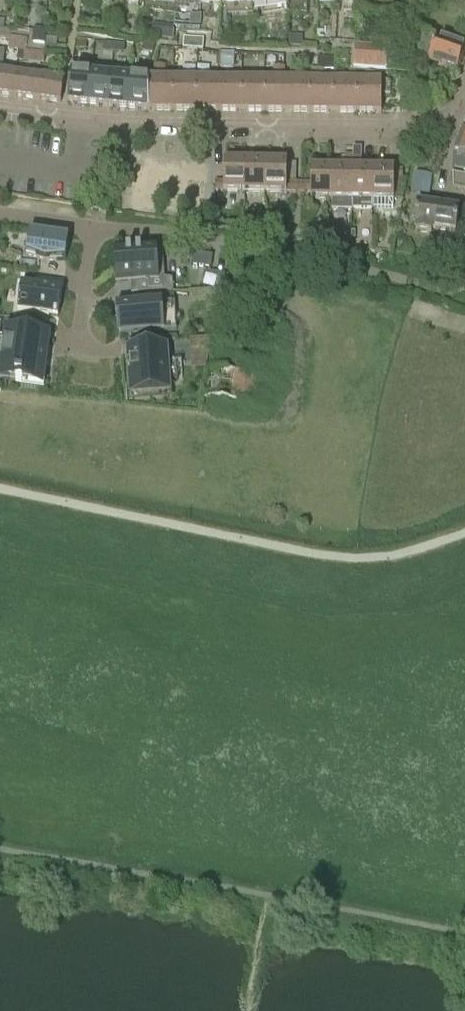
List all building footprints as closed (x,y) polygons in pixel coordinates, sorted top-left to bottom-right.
[(144,10),(176,13),(177,0),(145,0),(144,10)] [(176,13),(175,25),(199,26),(216,26),(216,14),(222,14),(222,7),(207,7),(207,0),(177,0),(176,13)] [(222,14),(253,14),(253,8),(253,5),(253,0),(222,0),(222,7),(222,14)] [(253,8),(262,7),(262,18),(288,17),(288,0),(253,0),(253,5),(253,8)] [(288,17),(306,16),(307,2),(316,2),(316,0),(288,0),(288,17)] [(176,41),(177,29),(159,27),(158,39),(176,41)] [(35,29),(33,44),(44,45),(46,30),(35,29)] [(28,38),(10,36),(8,49),(18,50),(17,61),(23,61),(44,64),(46,53),(26,51),(28,38)] [(204,38),(184,36),(183,49),(203,50),(204,38)] [(428,62),(457,73),(464,49),(464,46),(438,37),(428,62)] [(58,39),(45,38),(45,46),(57,48),(58,39)] [(304,38),(290,38),(290,49),(304,49),(304,38)] [(77,39),(76,47),(85,48),(86,40),(77,39)] [(103,50),(113,51),(114,43),(104,42),(103,50)] [(114,43),(113,51),(123,52),(124,44),(114,43)] [(143,51),(153,52),(154,44),(144,43),(143,51)] [(388,46),(354,45),(353,67),(387,70),(388,46)] [(318,70),(320,70),(324,70),(324,71),(334,71),(333,58),(335,57),(335,51),(319,51),(318,70)] [(234,69),(234,53),(221,53),(220,69),(234,69)] [(92,66),(72,64),(71,72),(68,104),(74,105),(88,106),(92,66)] [(92,66),(88,106),(108,108),(112,68),(92,66)] [(268,113),(291,113),(292,80),(285,80),(285,67),(273,67),(273,80),(268,80),(268,113)] [(124,109),(129,110),(133,70),(112,68),(108,108),(124,109)] [(149,71),(133,70),(129,110),(149,112),(149,80),(149,71)] [(299,80),(299,113),(320,113),(320,81),(320,70),(318,70),(311,70),(311,80),(299,80)] [(320,70),(320,81),(320,113),(340,113),(341,81),(324,81),(324,71),(324,70),(320,70)] [(361,113),(361,81),(357,81),(357,71),(341,71),(341,81),(340,113),(361,113)] [(15,74),(0,72),(0,95),(12,97),(15,74)] [(364,81),(361,81),(361,113),(382,113),(382,96),(390,96),(391,82),(381,82),(381,81),(375,81),(375,73),(364,73),(364,81)] [(12,97),(36,100),(39,77),(15,74),(12,97)] [(63,81),(39,77),(36,100),(61,103),(63,81)] [(178,80),(149,80),(149,112),(178,112),(178,80)] [(201,80),(178,80),(178,112),(200,112),(201,80)] [(200,112),(223,112),(223,80),(201,80),(200,112)] [(246,80),(223,80),(223,112),(246,112),(246,80)] [(246,112),(268,113),(268,80),(246,80),(246,112)] [(463,136),(454,159),(453,174),(459,175),(461,170),(464,171),(464,136),(463,136)] [(353,149),(345,149),(344,170),(333,169),(332,200),(332,210),(353,211),(353,209),(353,200),(353,149)] [(373,209),(373,170),(362,170),(362,149),(353,149),(353,200),(353,209),(373,210),(373,209)] [(224,193),(245,194),(245,163),(224,163),(224,184),(216,184),(216,192),(224,192),(224,193)] [(265,163),(245,163),(245,194),(265,194),(265,163)] [(287,163),(265,163),(265,194),(287,195),(287,193),(295,194),(295,184),(287,184),(287,163)] [(311,199),(332,200),(333,169),(312,169),(311,185),(301,185),(301,194),(311,194),(311,199)] [(373,170),(373,209),(394,209),(395,181),(404,181),(404,171),(373,170)] [(464,181),(464,171),(461,170),(459,175),(457,179),(464,181)] [(457,179),(454,179),(454,186),(464,189),(464,181),(457,179)] [(458,211),(417,205),(413,228),(416,228),(416,233),(431,235),(431,230),(455,234),(458,211)] [(268,225),(269,214),(260,213),(258,223),(268,225)] [(66,261),(69,237),(29,232),(26,255),(45,262),(66,261)] [(138,296),(173,293),(173,280),(165,279),(163,251),(155,251),(155,250),(116,253),(118,284),(137,283),(138,296)] [(191,266),(211,268),(213,257),(193,254),(191,266)] [(22,284),(18,313),(58,318),(62,289),(22,284)] [(206,304),(207,315),(217,315),(222,290),(189,292),(190,305),(206,304)] [(175,304),(120,307),(122,335),(177,332),(175,304)] [(6,334),(1,379),(40,384),(45,339),(35,337),(34,340),(19,338),(19,335),(6,334)] [(129,354),(132,394),(168,392),(167,382),(178,381),(177,361),(166,362),(165,352),(129,354)] [(208,360),(190,361),(190,372),(206,372),(208,360)] [(261,378),(207,370),(202,399),(257,407),(271,409),(275,380),(261,378)]
